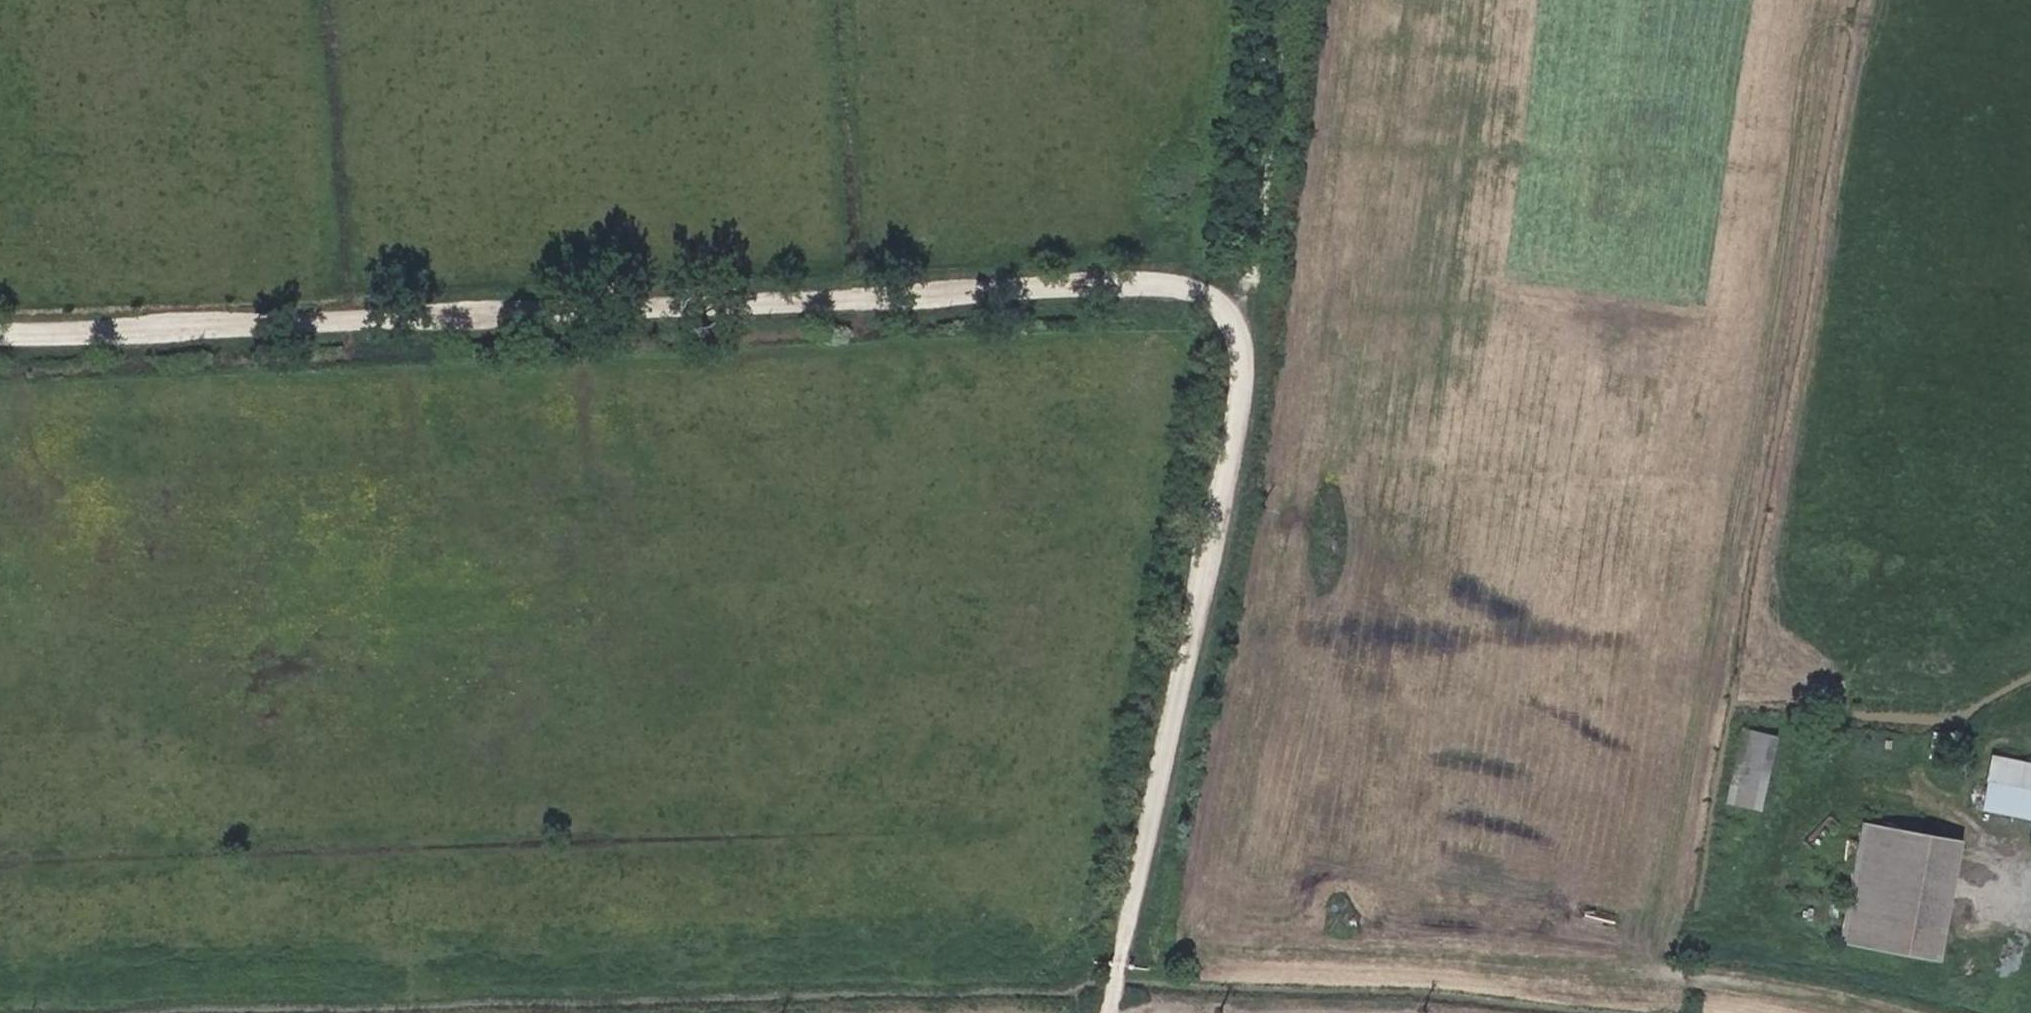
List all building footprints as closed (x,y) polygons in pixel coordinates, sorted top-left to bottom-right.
[(1736,728),(1725,804),(1759,809),(1771,733),(1736,728)] [(2030,818),(2030,765),(1993,757),(1982,808),(2030,818)] [(1956,841),(1861,825),(1841,939),(1934,956),(1956,841)]
